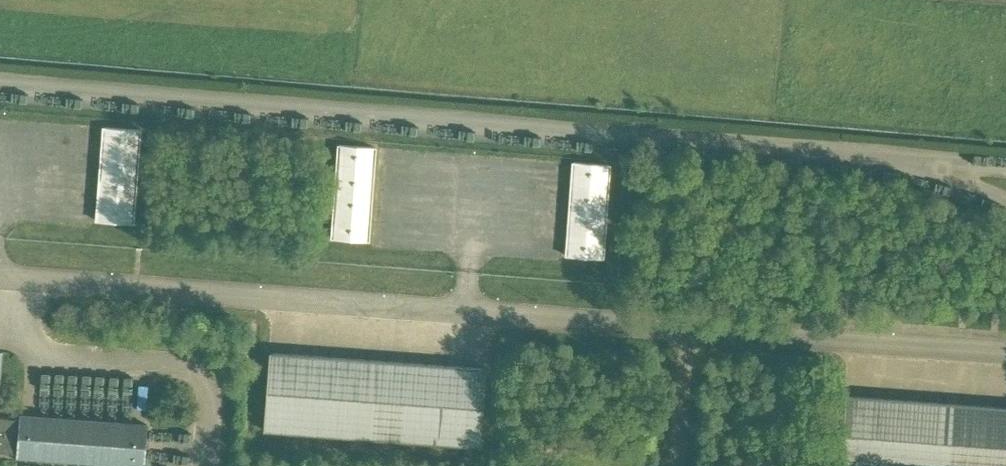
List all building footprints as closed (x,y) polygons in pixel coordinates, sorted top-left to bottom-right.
[(139,130),(101,127),(94,220),(132,223),(139,130)] [(338,144),(331,238),(367,240),(374,146),(338,144)] [(566,255),(601,258),(608,164),(573,161),(566,255)] [(486,367),(465,366),(269,351),(263,429),(480,445),(486,367)] [(849,394),(844,394),(839,465),(1005,465),(1005,406),(849,394)] [(16,457),(141,465),(143,465),(147,423),(20,414),(19,419),(0,417),(0,451),(17,452),(16,457)]
